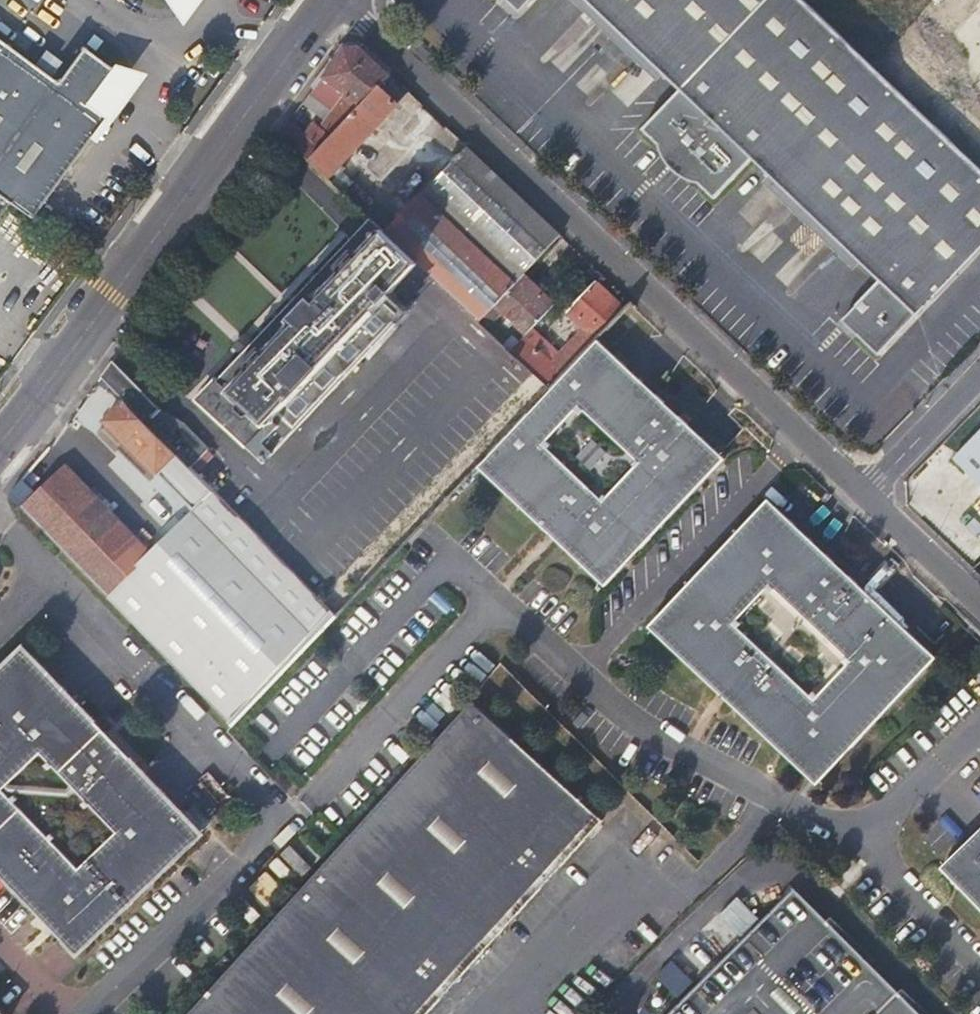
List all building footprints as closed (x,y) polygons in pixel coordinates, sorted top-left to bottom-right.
[(522,13),(534,0),(508,0),(522,13)] [(979,168),(804,0),(588,0),(682,89),(643,129),(659,145),(662,153),(664,159),(672,170),(680,176),(686,179),(693,182),(700,183),(716,199),(754,159),(881,280),(843,320),(880,355),(979,251),(979,168)] [(6,202),(29,220),(105,117),(86,104),(112,68),(79,45),(56,79),(0,38),(0,198),(6,202)] [(303,102),(280,134),(309,161),(374,89),(389,74),(357,44),(350,45),(343,47),(321,77),(344,94),(318,126),(314,122),(306,132),(300,127),(314,110),(303,102)] [(374,89),(394,107),(408,92),(389,74),(374,89)] [(394,107),(374,89),(309,161),(330,181),(345,166),(342,163),(394,107)] [(466,147),(384,232),(431,277),(477,321),(493,305),(524,272),(559,235),(466,147)] [(195,398),(223,427),(262,462),(431,277),(384,232),(380,229),(371,238),(362,248),(351,237),(214,378),(195,398)] [(524,272),(493,305),(524,335),(555,303),(524,272)] [(569,310),(596,336),(623,308),(597,281),(569,310)] [(508,351),(546,387),(567,365),(560,360),(555,365),(524,335),(508,351)] [(546,387),(475,463),(590,572),(614,570),(710,468),(710,445),(596,336),(567,365),(546,387)] [(112,361),(101,377),(144,421),(157,407),(119,368),(112,361)] [(159,474),(195,510),(213,491),(148,425),(144,421),(101,377),(66,424),(85,442),(87,440),(91,443),(102,445),(114,432),(158,475),(159,474)] [(979,485),(979,431),(953,457),(979,485)] [(9,496),(227,721),(331,610),(213,491),(195,510),(150,554),(70,471),(63,467),(47,450),(9,496)] [(753,510),(718,547),(659,612),(659,636),(805,774),(828,774),(926,670),(925,648),(777,508),(753,510)] [(934,532),(967,562),(977,552),(955,529),(948,535),(940,527),(934,532)] [(78,959),(203,840),(24,649),(0,672),(0,877),(78,959)] [(600,820),(469,701),(182,1013),(421,1013),(600,820)] [(949,858),(951,884),(979,914),(979,828),(949,858)] [(275,855),(300,878),(310,867),(285,844),(275,855)] [(792,887),(666,1013),(919,1013),(792,887)]
